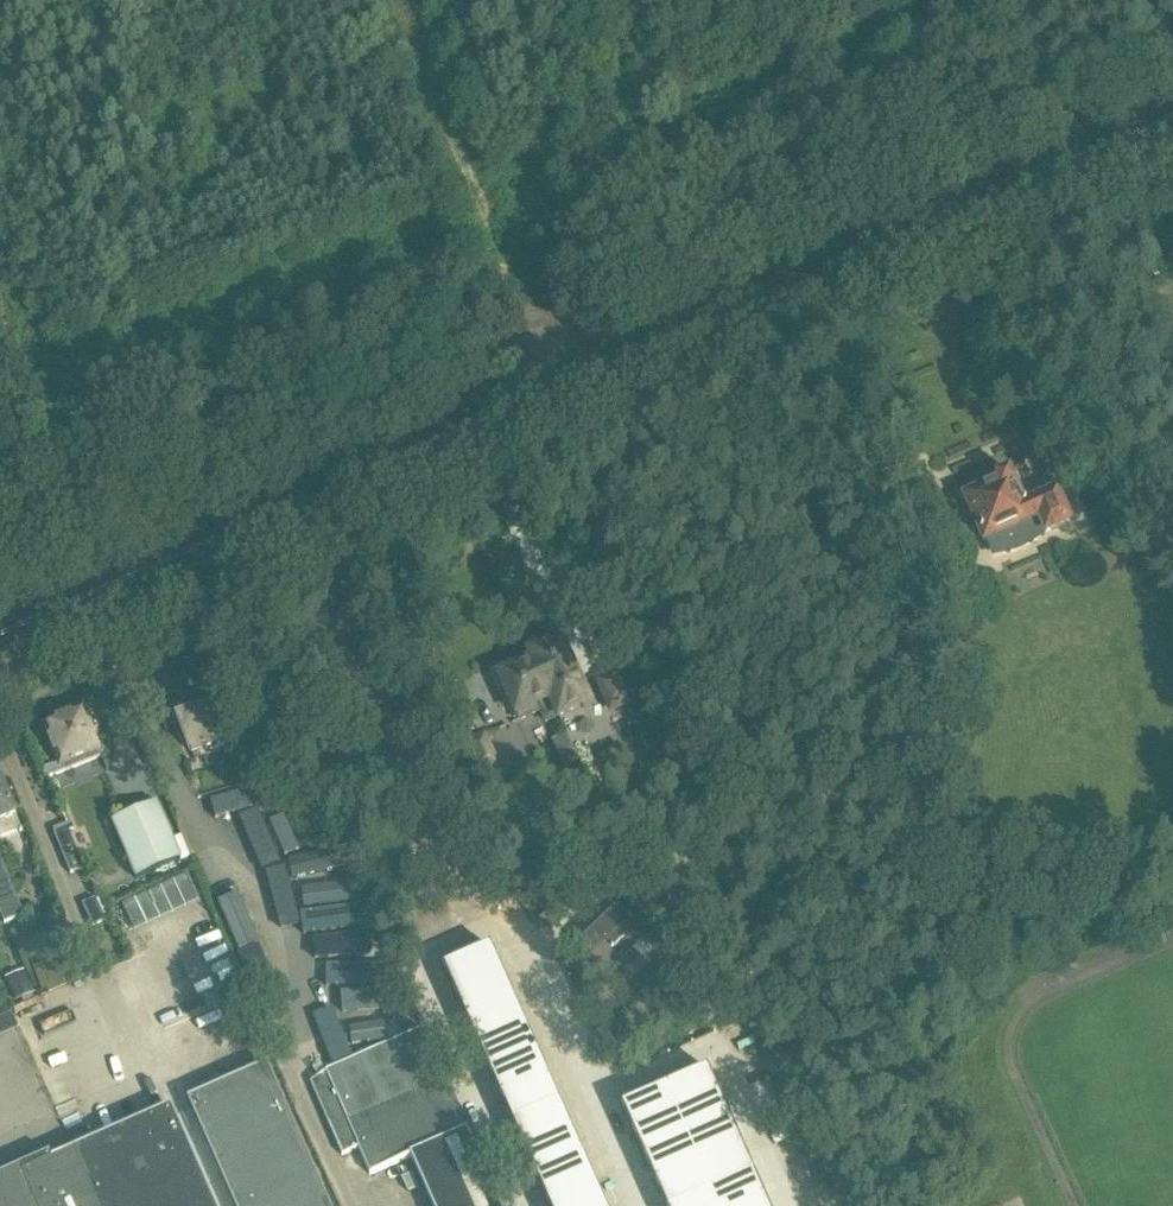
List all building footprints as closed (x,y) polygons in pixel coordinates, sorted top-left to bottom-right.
[(1036,538),(1043,533),(1043,534),(1067,523),(1053,492),(1023,505),(1007,470),(976,484),(979,489),(961,498),(981,543),(985,541),(991,555),(997,554),(1006,551),(1017,548),(1022,547),(1029,543),(1036,538)] [(559,717),(589,703),(560,639),(529,653),(532,660),(533,660),(559,717)] [(502,674),(498,675),(519,721),(541,712),(546,723),(559,717),(533,660),(532,660),(518,666),(516,662),(500,670),(502,674)] [(612,713),(628,705),(615,676),(598,683),(612,713)] [(227,753),(218,729),(236,722),(227,700),(189,714),(190,716),(178,720),(192,756),(204,751),(207,760),(227,753)] [(100,758),(82,713),(73,717),(68,714),(56,718),(55,724),(46,728),(50,739),(47,740),(54,758),(57,756),(60,765),(43,772),(46,780),(100,758)] [(484,737),(467,744),(480,772),(497,765),(484,737)] [(15,816),(0,781),(0,823),(15,816)] [(111,823),(135,881),(182,861),(158,803),(111,823)] [(83,872),(65,829),(52,835),(70,877),(83,872)] [(12,922),(26,916),(0,857),(0,894),(12,922)] [(123,905),(134,930),(198,901),(187,876),(123,905)] [(97,899),(82,905),(93,930),(108,923),(97,899)] [(648,926),(626,903),(618,910),(616,908),(575,947),(603,976),(644,937),(640,933),(648,926)] [(32,932),(45,926),(38,911),(25,917),(32,932)] [(490,947),(442,968),(454,994),(501,973),(490,947)] [(501,973),(454,994),(465,1020),(513,999),(501,973)] [(326,1025),(396,1186),(471,1154),(401,992),(326,1025)] [(513,999),(465,1020),(477,1046),(524,1026),(513,999)] [(524,1026),(477,1046),(488,1073),(536,1052),(524,1026)] [(536,1052),(488,1073),(500,1099),(547,1078),(536,1052)] [(188,1099),(235,1205),(330,1205),(267,1064),(226,1083),(219,1086),(211,1089),(188,1099)] [(707,1069),(663,1088),(675,1114),(718,1095),(707,1069)] [(547,1078),(500,1099),(511,1125),(559,1104),(547,1078)] [(663,1088),(620,1107),(632,1133),(675,1114),(663,1088)] [(718,1095),(675,1114),(687,1141),(730,1122),(718,1095)] [(559,1104),(511,1125),(522,1151),(570,1130),(559,1104)] [(171,1107),(72,1151),(72,1150),(50,1160),(51,1160),(0,1183),(0,1205),(214,1205),(171,1107)] [(675,1114),(632,1133),(643,1160),(687,1141),(675,1114)] [(730,1122),(687,1141),(698,1167),(742,1148),(730,1122)] [(570,1130),(522,1151),(534,1177),(582,1156),(570,1130)] [(687,1141),(643,1160),(655,1186),(698,1167),(687,1141)] [(742,1148),(698,1167),(710,1193),(753,1174),(742,1148)] [(582,1156),(534,1177),(545,1203),(593,1182),(582,1156)] [(655,1186),(663,1205),(680,1205),(710,1193),(698,1167),(655,1186)] [(710,1193),(715,1205),(751,1205),(765,1200),(753,1174),(710,1193)] [(545,1203),(547,1205),(604,1205),(593,1182),(545,1203)] [(680,1205),(715,1205),(710,1193),(680,1205)]
